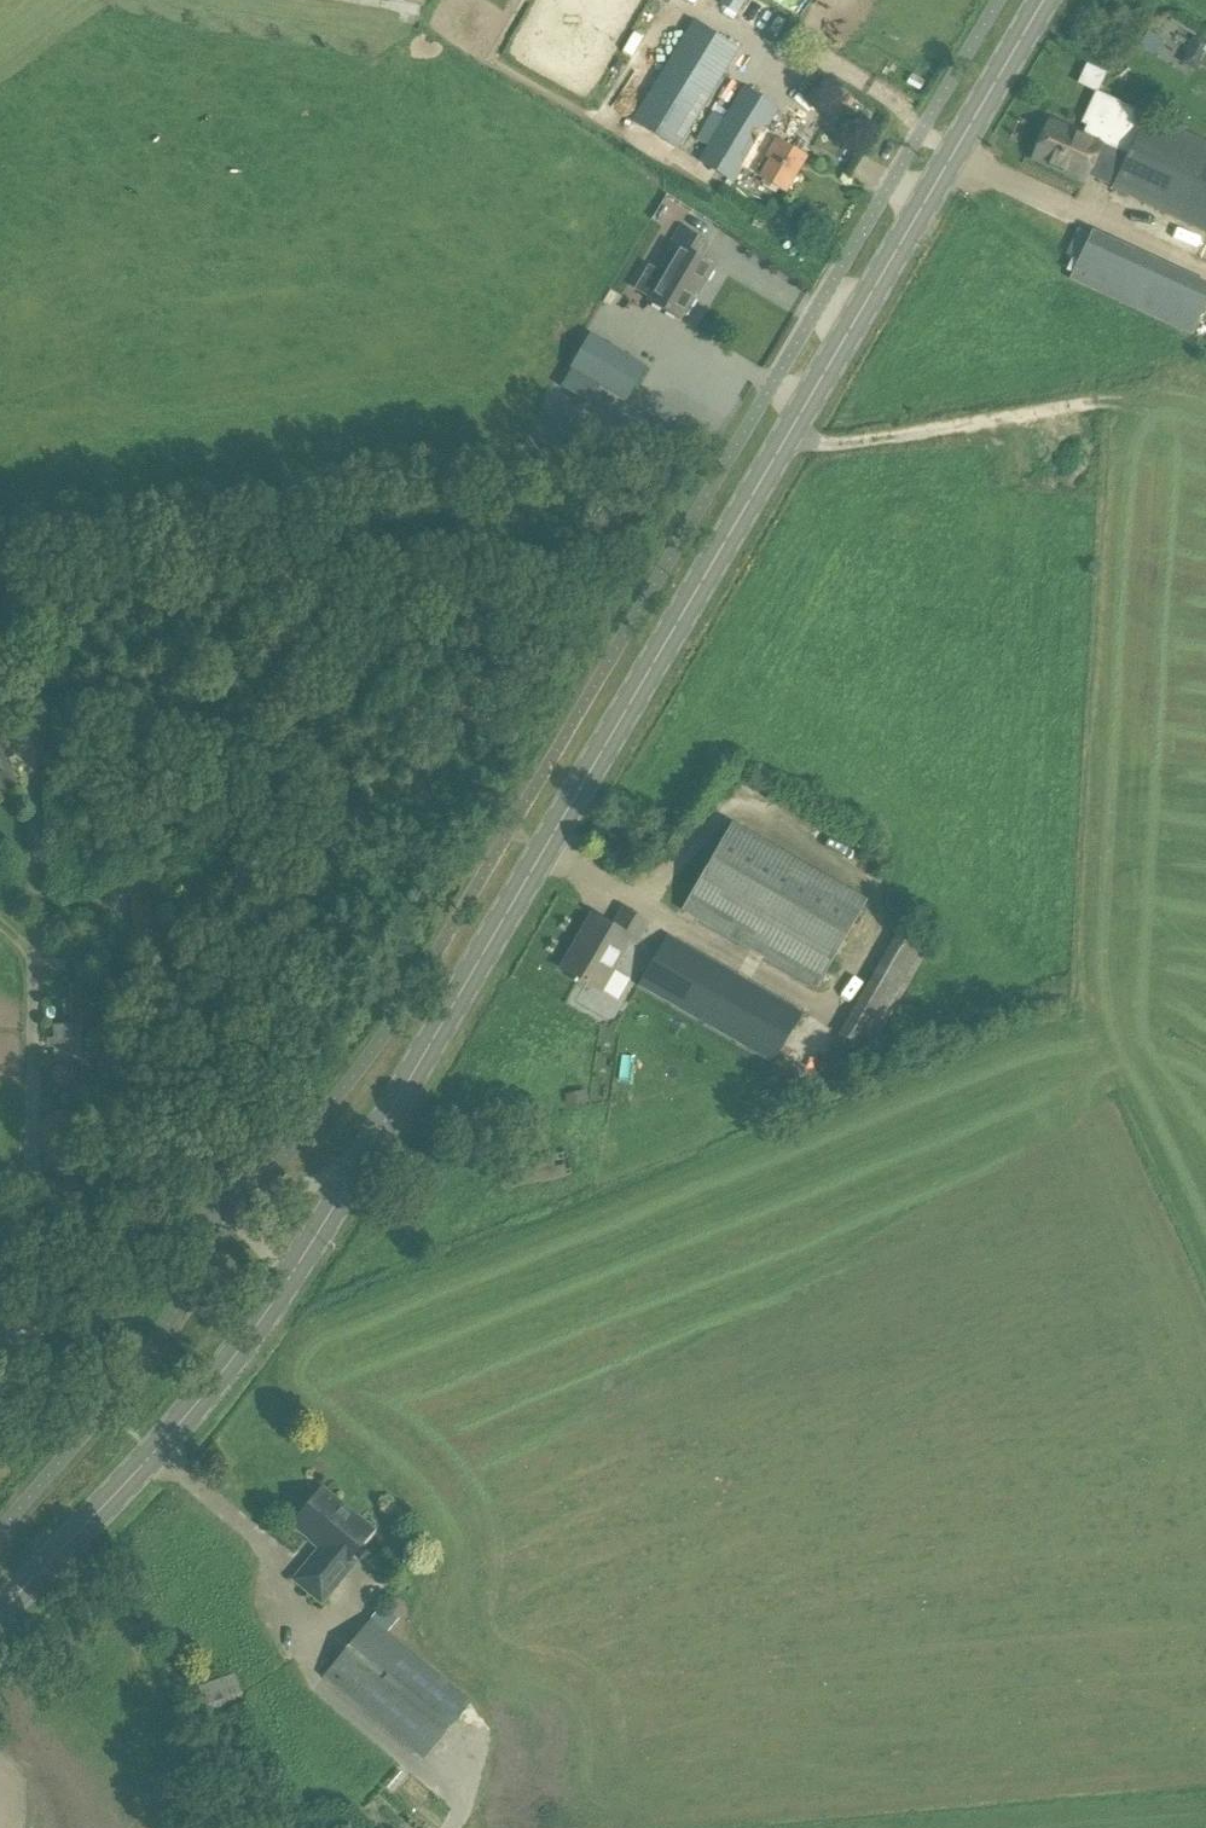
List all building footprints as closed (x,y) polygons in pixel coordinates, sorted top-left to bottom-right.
[(720,4),(737,15),(747,0),(723,0),(720,4)] [(739,49),(693,21),(633,123),(679,150),(739,49)] [(1205,51),(1205,42),(1196,37),(1190,49),(1203,57),(1205,51)] [(779,110),(744,89),(701,161),(735,182),(744,168),(786,193),(807,160),(776,141),(780,136),(767,128),(779,110)] [(1080,135),(1051,121),(1034,160),(1085,183),(1088,175),(1114,187),(1113,190),(1205,233),(1205,142),(1148,115),(1094,91),(1079,123),(1084,126),(1080,135)] [(682,229),(670,250),(678,254),(656,292),(685,310),(701,283),(703,285),(713,267),(700,259),(709,244),(682,229)] [(1193,336),(1205,307),(1205,286),(1093,233),(1071,280),(1193,336)] [(590,334),(570,368),(626,402),(647,368),(590,334)] [(20,789),(9,759),(15,757),(9,741),(10,741),(4,726),(0,727),(0,796),(20,789)] [(732,825),(702,877),(682,911),(818,990),(839,956),(869,903),(732,825)] [(613,928),(592,916),(578,940),(581,941),(564,972),(601,993),(631,941),(636,944),(648,924),(623,910),(613,928)] [(870,1053),(934,943),(903,924),(838,1036),(870,1053)] [(638,987),(774,1064),(803,1014),(669,936),(638,987)] [(71,1061),(72,1103),(94,1102),(92,985),(70,986),(71,1026),(53,1026),(54,1062),(71,1061)] [(44,1167),(62,1178),(76,1177),(88,1161),(85,1119),(71,1111),(56,1113),(43,1125),(44,1167)] [(0,1357),(0,1383),(9,1380),(0,1357)] [(295,1581),(323,1604),(350,1570),(345,1566),(374,1531),(323,1489),(293,1525),(323,1550),(311,1564),(310,1563),(295,1581)] [(325,1678),(424,1760),(472,1702),(373,1620),(325,1678)] [(242,1702),(232,1676),(201,1687),(210,1713),(242,1702)]
